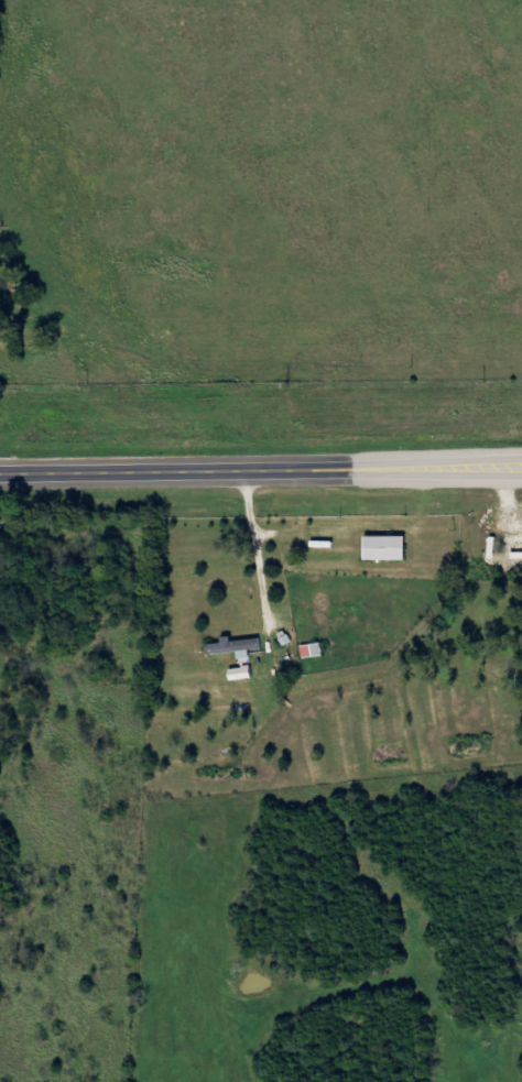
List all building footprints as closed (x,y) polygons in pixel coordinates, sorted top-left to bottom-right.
[(412,538),(372,538),(371,561),(412,562),(412,538)] [(217,655),(243,654),(243,660),(256,659),(255,651),(265,651),(265,638),(228,640),(228,644),(216,644),(217,655)] [(304,647),(306,659),(327,656),(325,644),(304,647)] [(232,670),(234,682),(258,678),(256,666),(232,670)]
